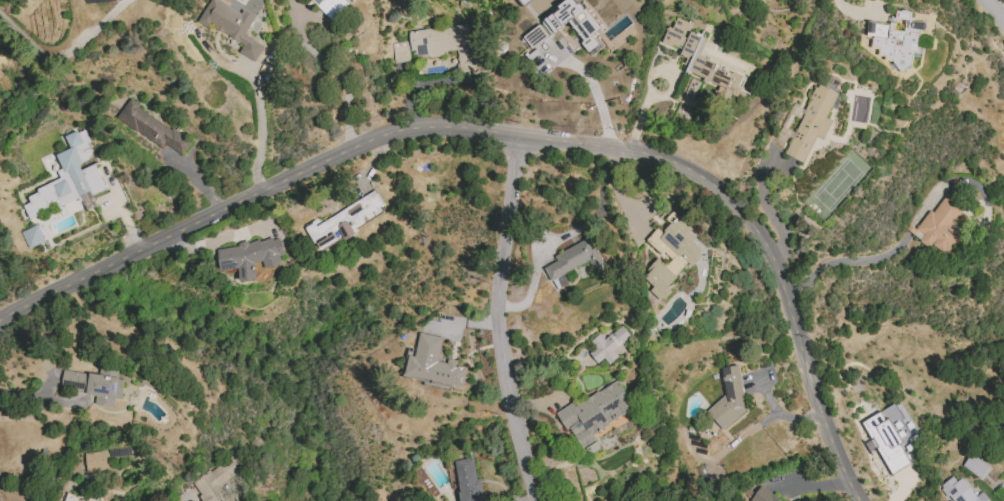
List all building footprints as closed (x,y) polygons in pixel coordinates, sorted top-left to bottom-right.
[(200,23),(213,0),(218,0),(242,14),(243,11),(255,18),(245,36),(265,47),(256,63),(241,54),(247,45),(213,25),(210,29),(200,23)] [(332,22),(349,5),(344,0),(311,0),(332,22)] [(568,23),(591,55),(603,46),(594,34),(601,28),(585,7),(582,9),(576,0),(571,0),(522,36),(532,49),(568,23)] [(867,21),(866,36),(872,37),(871,46),(879,47),(878,56),(896,58),(895,67),(911,68),(912,53),(918,53),(920,30),(925,31),(926,22),(911,21),(912,12),(895,10),(894,24),(867,21)] [(739,93),(747,71),(723,63),(724,61),(702,53),(707,38),(689,31),(691,24),(676,18),(672,28),(667,26),(661,43),(682,50),(679,56),(688,59),(673,100),(691,106),(700,82),(690,78),(691,76),(739,93)] [(408,31),(411,57),(457,53),(459,74),(474,73),(469,25),(408,31)] [(837,93),(816,84),(786,155),(804,163),(816,136),(824,140),(832,120),(826,118),(837,93)] [(183,156),(187,151),(193,143),(130,96),(115,117),(161,150),(166,143),(183,156)] [(29,219),(23,206),(30,203),(27,196),(37,192),(35,189),(60,177),(56,170),(62,168),(55,155),(70,148),(64,136),(77,130),(78,132),(84,129),(90,142),(88,143),(90,148),(84,150),(89,159),(81,162),(82,164),(79,166),(90,189),(79,195),(81,200),(80,201),(78,196),(29,219)] [(964,233),(952,225),(965,207),(946,194),(933,213),(929,210),(915,230),(923,235),(919,242),(928,248),(930,244),(948,257),(964,233)] [(315,225),(313,223),(306,227),(319,252),(358,232),(356,228),(383,213),(374,195),(315,225)] [(660,301),(667,297),(671,291),(668,287),(686,262),(693,267),(702,255),(686,223),(673,213),(666,217),(669,224),(662,233),(656,228),(645,242),(656,250),(659,256),(663,258),(652,264),(642,278),(653,286),(649,292),(660,301)] [(28,249),(44,242),(37,225),(21,232),(28,249)] [(217,250),(238,246),(238,244),(247,241),(248,243),(259,239),(260,241),(272,237),(273,239),(279,238),(285,254),(280,256),(282,263),(278,264),(279,266),(271,268),(271,267),(266,269),(263,261),(255,263),(257,279),(241,281),(238,268),(220,271),(217,250)] [(605,269),(589,237),(554,255),(557,261),(544,268),(550,281),(589,261),(596,274),(605,269)] [(598,364),(604,358),(609,364),(618,357),(612,350),(630,337),(622,326),(604,339),(600,334),(590,341),(596,349),(590,353),(598,364)] [(442,337),(419,333),(415,357),(408,356),(404,379),(463,388),(466,367),(456,366),(457,361),(448,359),(447,363),(438,362),(442,337)] [(739,365),(721,368),(726,401),(712,403),(715,423),(747,418),(739,365)] [(60,390),(95,394),(94,405),(113,408),(115,399),(122,400),(124,378),(119,378),(120,369),(101,367),(100,375),(63,370),(60,390)] [(557,412),(581,450),(598,439),(595,433),(635,408),(617,380),(574,406),(572,403),(557,412)] [(862,421),(871,440),(865,444),(869,452),(878,448),(891,474),(911,464),(906,454),(918,448),(914,441),(920,438),(902,401),(862,421)] [(108,470),(106,451),(84,454),(86,472),(108,470)] [(244,468),(234,453),(191,483),(204,500),(227,500),(217,487),(244,468)] [(962,466),(982,480),(991,467),(971,454),(962,466)] [(461,500),(485,500),(480,478),(476,479),(472,458),(453,461),(461,500)] [(982,492),(976,497),(959,474),(941,488),(950,500),(989,500),(982,492)] [(760,486),(751,500),(782,500),(760,486)]
